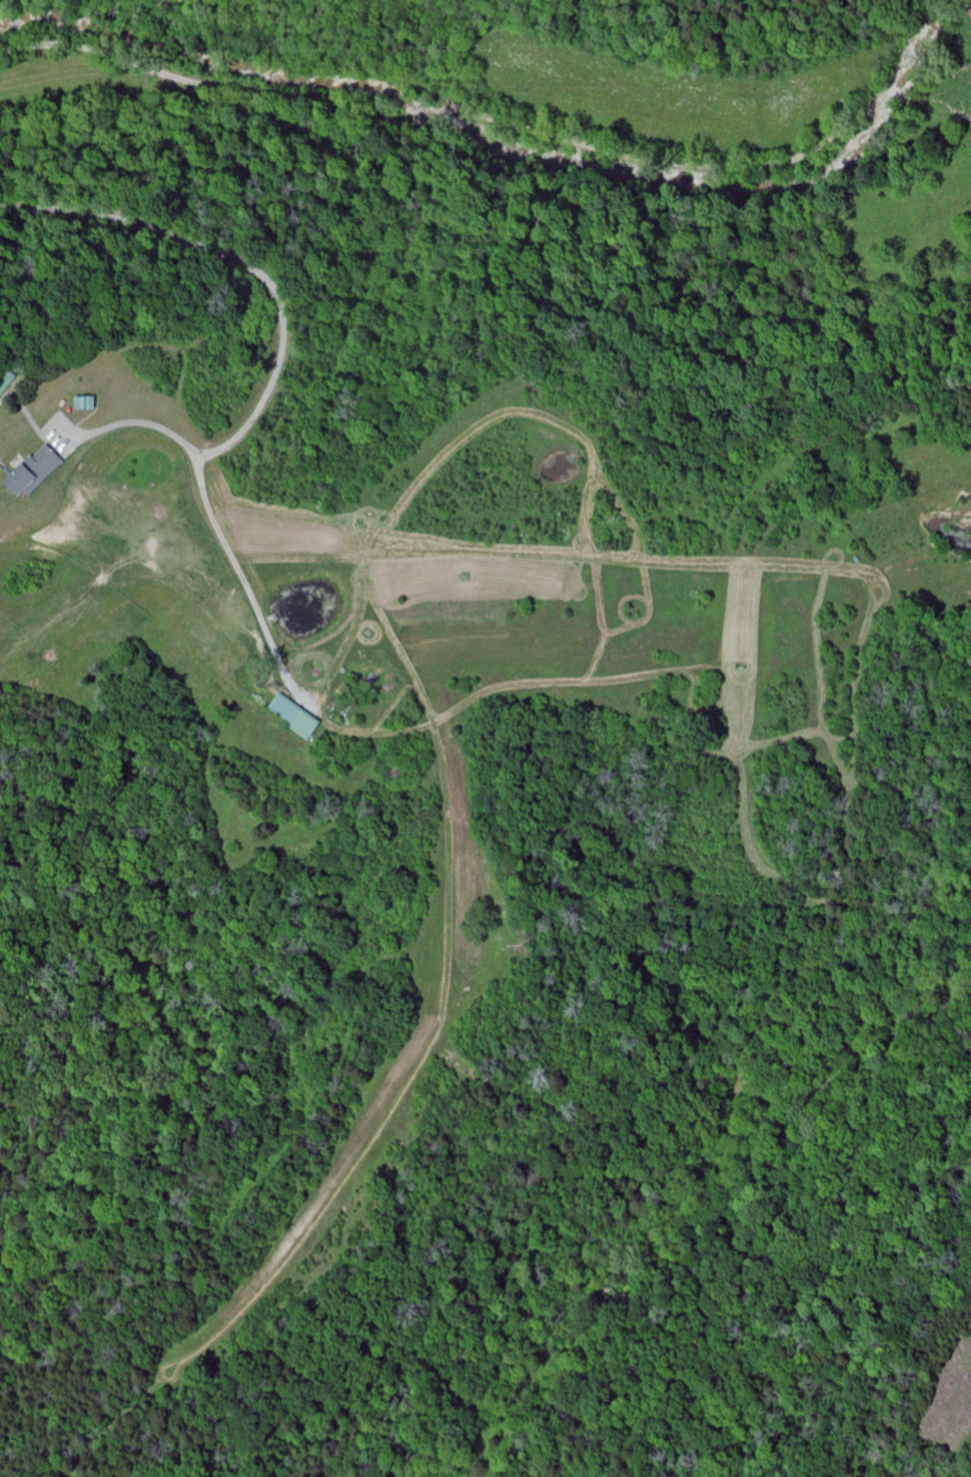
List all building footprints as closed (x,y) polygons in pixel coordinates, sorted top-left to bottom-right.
[(19,378),(9,369),(0,379),(0,399),(19,378)] [(23,502),(65,463),(48,444),(6,484),(23,502)] [(270,710),(311,739),(323,722),(282,693),(270,710)]
